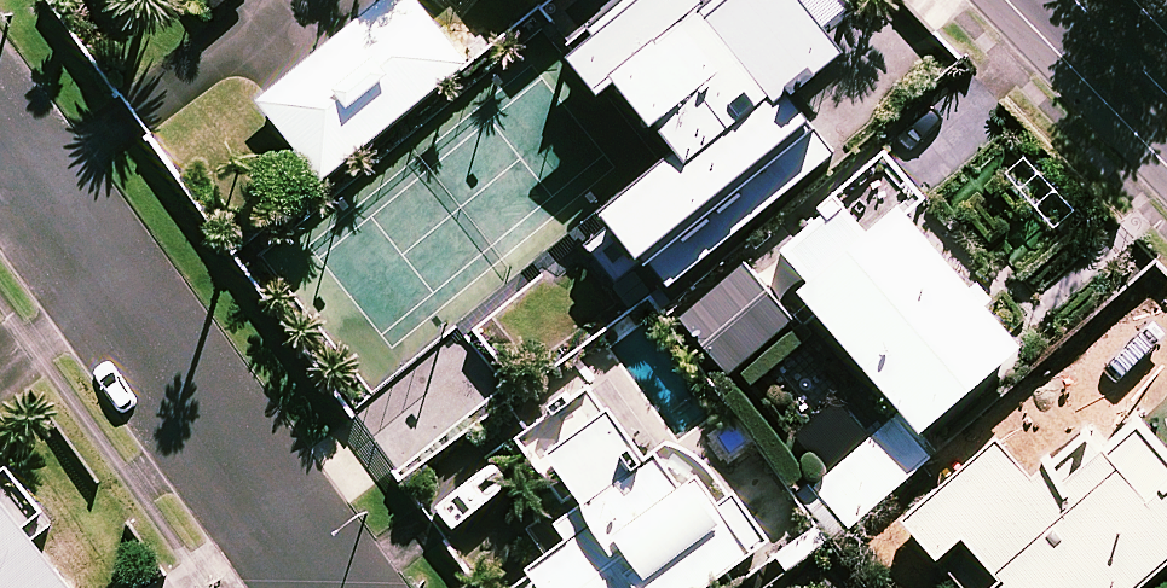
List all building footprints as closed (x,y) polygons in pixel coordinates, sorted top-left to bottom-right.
[(213,9),(224,0),(205,0),(213,9)] [(415,0),(384,0),(262,99),(323,175),(465,61),(415,0)] [(651,257),(671,282),(839,150),(793,91),(850,46),(828,19),(853,0),(719,0),(716,3),(714,0),(623,0),(570,42),(662,158),(607,202),(617,215),(588,238),(622,281),(651,257)] [(813,275),(803,284),(831,318),(922,425),(1023,340),(903,200),(872,227),(843,192),(784,241),(813,275)] [(799,313),(757,264),(741,278),(733,269),(681,313),(731,371),(788,323),(799,313)] [(570,506),(553,518),(566,538),(533,560),(552,587),(696,587),(774,535),(730,471),(743,462),(713,418),(675,444),(620,363),(520,432),(570,506)] [(13,397),(0,380),(0,407),(13,397)] [(932,452),(897,413),(800,499),(835,538),(932,452)] [(1143,418),(1108,449),(1088,426),(1032,475),(999,438),(909,516),(940,552),(971,587),(1132,587),(1166,558),(1166,446),(1143,418)] [(5,472),(0,477),(0,587),(83,587),(27,521),(38,512),(5,472)]
